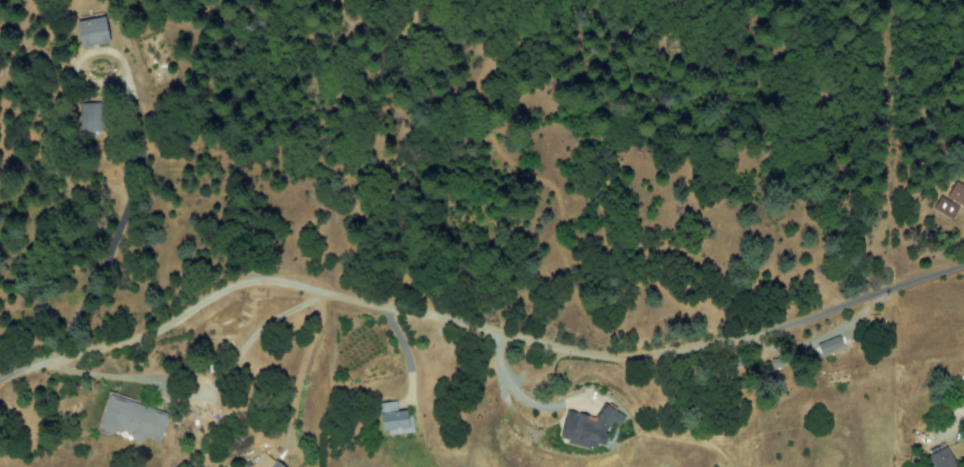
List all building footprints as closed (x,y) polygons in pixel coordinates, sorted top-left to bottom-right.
[(112,41),(106,15),(77,22),(83,48),(112,41)] [(102,132),(100,102),(82,103),(83,133),(102,132)] [(963,208),(963,188),(953,182),(945,199),(963,208)] [(936,211),(953,220),(959,208),(942,199),(936,211)] [(847,346),(841,332),(806,348),(813,362),(847,346)] [(164,442),(172,413),(112,395),(102,430),(117,434),(119,428),(133,432),(131,439),(146,443),(148,437),(164,442)] [(408,410),(397,412),(395,402),(380,404),(384,436),(411,433),(408,410)] [(567,411),(563,438),(575,444),(606,449),(609,429),(612,424),(622,425),(626,416),(604,404),(596,417),(596,422),(580,413),(567,411)] [(947,444),(928,452),(934,466),(957,466),(947,444)] [(264,451),(251,466),(283,466),(264,451)]
